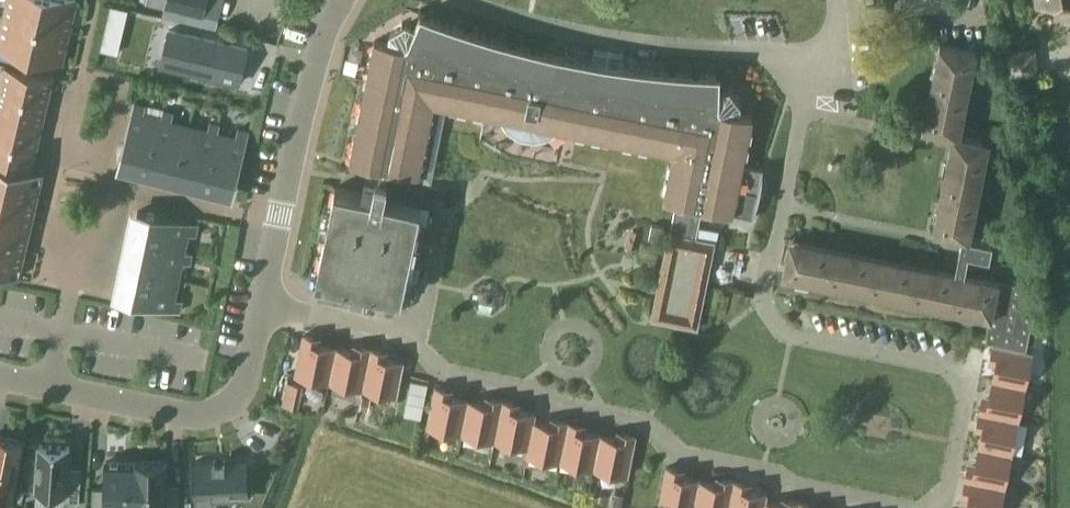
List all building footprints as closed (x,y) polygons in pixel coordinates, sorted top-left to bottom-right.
[(42,0),(7,0),(4,13),(37,21),(42,0)] [(78,0),(42,0),(37,21),(71,29),(78,0)] [(146,1),(165,6),(204,16),(208,0),(147,0),(146,1)] [(111,4),(101,47),(117,51),(127,8),(111,4)] [(37,21),(4,13),(0,28),(0,46),(25,52),(22,68),(30,70),(34,54),(30,53),(37,21)] [(354,143),(351,148),(353,149),(351,158),(367,162),(381,165),(379,175),(388,177),(390,166),(420,172),(422,163),(424,163),(423,157),(424,152),(427,148),(425,146),(429,130),(431,129),(430,124),(431,119),(434,114),(432,113),(434,102),(459,108),(459,110),(467,112),(468,109),(475,111),(475,113),(483,115),(484,113),(500,116),(508,128),(520,137),(534,139),(549,137),(561,128),(577,132),(577,134),(585,136),(586,133),(593,135),(593,138),(601,139),(602,137),(624,141),(624,144),(632,146),(633,143),(640,145),(640,147),(648,149),(649,146),(674,152),(672,162),(669,161),(668,170),(670,170),(669,178),(666,177),(664,186),(667,186),(664,199),(676,201),(670,231),(658,289),(657,295),(653,313),(659,315),(681,319),(698,323),(715,241),(713,240),(697,237),(703,207),(753,217),(752,218),(753,218),(754,216),(755,214),(756,212),(756,210),(757,208),(758,206),(758,204),(759,202),(759,200),(760,198),(760,196),(761,194),(761,192),(762,190),(762,188),(762,186),(763,184),(763,182),(763,179),(763,177),(763,175),(763,173),(763,171),(764,169),(764,167),(763,167),(763,168),(743,164),(745,153),(748,154),(750,145),(747,145),(749,137),(751,138),(753,129),(750,129),(753,116),(740,114),(742,104),(731,89),(721,89),(721,75),(709,75),(709,72),(700,72),(700,75),(693,74),(693,71),(684,71),(684,74),(673,73),(662,72),(662,69),(654,68),(653,71),(646,70),(646,67),(638,66),(637,69),(626,68),(603,64),(592,62),(593,60),(584,58),(584,61),(576,59),(577,57),(568,55),(567,57),(557,55),(546,53),(547,50),(538,48),(537,51),(530,49),(531,46),(522,44),(522,47),(511,44),(501,41),(501,38),(493,36),(492,39),(485,36),(486,34),(477,31),(476,34),(466,30),(456,27),(456,24),(448,21),(447,24),(440,21),(441,19),(433,16),(432,18),(421,14),(416,27),(407,23),(391,32),(389,42),(376,39),(375,42),(371,47),(374,49),(370,65),(368,66),(369,71),(368,76),(365,81),(367,82),(363,99),(361,99),(362,105),(361,109),(358,114),(360,116),(357,132),(354,133),(355,138),(354,143)] [(63,61),(71,29),(37,21),(30,53),(34,54),(30,70),(38,72),(42,56),(63,61)] [(169,28),(160,63),(239,82),(248,47),(169,28)] [(978,51),(941,43),(923,127),(953,134),(933,231),(962,237),(959,250),(990,257),(993,242),(964,235),(984,138),(953,132),(967,65),(974,67),(978,51)] [(1030,72),(1031,44),(1011,44),(1010,72),(1030,72)] [(54,75),(38,72),(30,70),(22,68),(5,64),(0,83),(0,87),(49,98),(54,75)] [(49,98),(0,87),(0,111),(44,121),(49,98)] [(135,102),(119,162),(121,162),(149,168),(160,122),(140,117),(144,104),(135,102)] [(164,109),(160,122),(149,168),(177,176),(188,129),(168,124),(172,111),(164,109)] [(44,121),(0,111),(0,136),(38,144),(44,121)] [(188,129),(177,176),(205,183),(217,136),(220,123),(212,121),(208,134),(188,129)] [(217,136),(205,183),(232,189),(232,190),(234,191),(249,130),(240,128),(236,141),(217,136)] [(38,144),(0,136),(0,160),(33,167),(38,144)] [(23,276),(48,171),(33,167),(0,160),(0,270),(23,276)] [(336,186),(317,277),(331,280),(327,297),(349,301),(369,305),(372,289),(403,295),(422,204),(426,186),(389,178),(389,177),(388,177),(379,175),(377,174),(376,178),(373,194),(363,192),(336,186)] [(186,251),(190,233),(198,234),(200,222),(132,207),(125,238),(186,251)] [(665,225),(652,223),(649,236),(662,238),(665,225)] [(634,228),(629,244),(639,247),(644,231),(634,228)] [(180,279),(184,261),(191,262),(193,252),(186,251),(125,238),(120,266),(180,279)] [(982,282),(789,243),(783,273),(992,315),(987,338),(1027,346),(1039,287),(983,276),(982,282)] [(176,297),(180,279),(120,266),(114,293),(113,296),(182,311),(184,299),(176,297)] [(1032,326),(1030,341),(1042,344),(1045,328),(1032,326)] [(332,381),(339,349),(318,344),(319,338),(306,335),(298,374),(332,381)] [(995,379),(1027,386),(1034,352),(995,344),(992,356),(999,357),(995,379)] [(339,349),(332,381),(366,388),(374,349),(363,347),(362,354),(339,349)] [(374,349),(366,388),(400,395),(406,363),(384,358),(385,352),(374,349)] [(424,404),(428,383),(411,379),(407,400),(424,404)] [(981,411),(1020,419),(1027,386),(995,379),(990,402),(983,400),(981,411)] [(283,403),(298,406),(303,385),(287,381),(283,403)] [(463,434),(470,401),(448,397),(450,390),(438,388),(430,427),(463,434)] [(362,395),(360,408),(368,409),(371,397),(362,395)] [(470,401),(463,434),(496,441),(504,402),(494,400),(493,406),(470,401)] [(504,402),(496,441),(529,448),(535,421),(537,422),(539,416),(515,411),(516,404),(504,402)] [(981,446),(1013,453),(1020,419),(981,411),(978,422),(985,424),(981,446)] [(562,462),(570,423),(559,420),(558,426),(537,422),(535,421),(529,448),(528,455),(562,462)] [(595,469),(602,436),(579,431),(581,425),(570,423),(562,462),(595,469)] [(422,428),(419,441),(428,442),(430,430),(422,428)] [(25,439),(22,438),(0,434),(0,500),(13,502),(22,454),(23,449),(25,439)] [(602,436),(595,469),(629,476),(638,437),(626,434),(625,440),(602,436)] [(40,444),(36,490),(65,492),(65,499),(79,500),(82,471),(68,470),(70,446),(40,444)] [(967,478),(1006,486),(1013,453),(981,446),(976,469),(969,467),(967,478)] [(744,459),(757,471),(765,462),(773,470),(775,468),(754,449),(744,459)] [(194,461),(196,507),(214,507),(214,495),(249,494),(248,460),(251,460),(251,458),(194,461)] [(93,507),(135,507),(136,460),(106,459),(105,488),(93,487),(93,507)] [(178,489),(165,489),(166,461),(136,460),(135,507),(178,507),(178,489)] [(700,481),(679,476),(680,469),(668,467),(660,507),(665,507),(694,507),(700,481)] [(822,490),(830,479),(815,469),(807,481),(822,490)] [(694,507),(728,507),(734,480),(725,478),(723,485),(700,481),(694,507)] [(1006,486),(967,478),(965,489),(971,490),(968,507),(1001,507),(1006,486)] [(728,507),(763,507),(764,501),(767,501),(768,495),(745,490),(746,483),(734,480),(728,507)] [(612,507),(619,507),(621,507),(624,494),(615,492),(612,507)] [(800,502),(789,500),(788,506),(767,501),(764,501),(763,507),(799,507),(800,502)]
